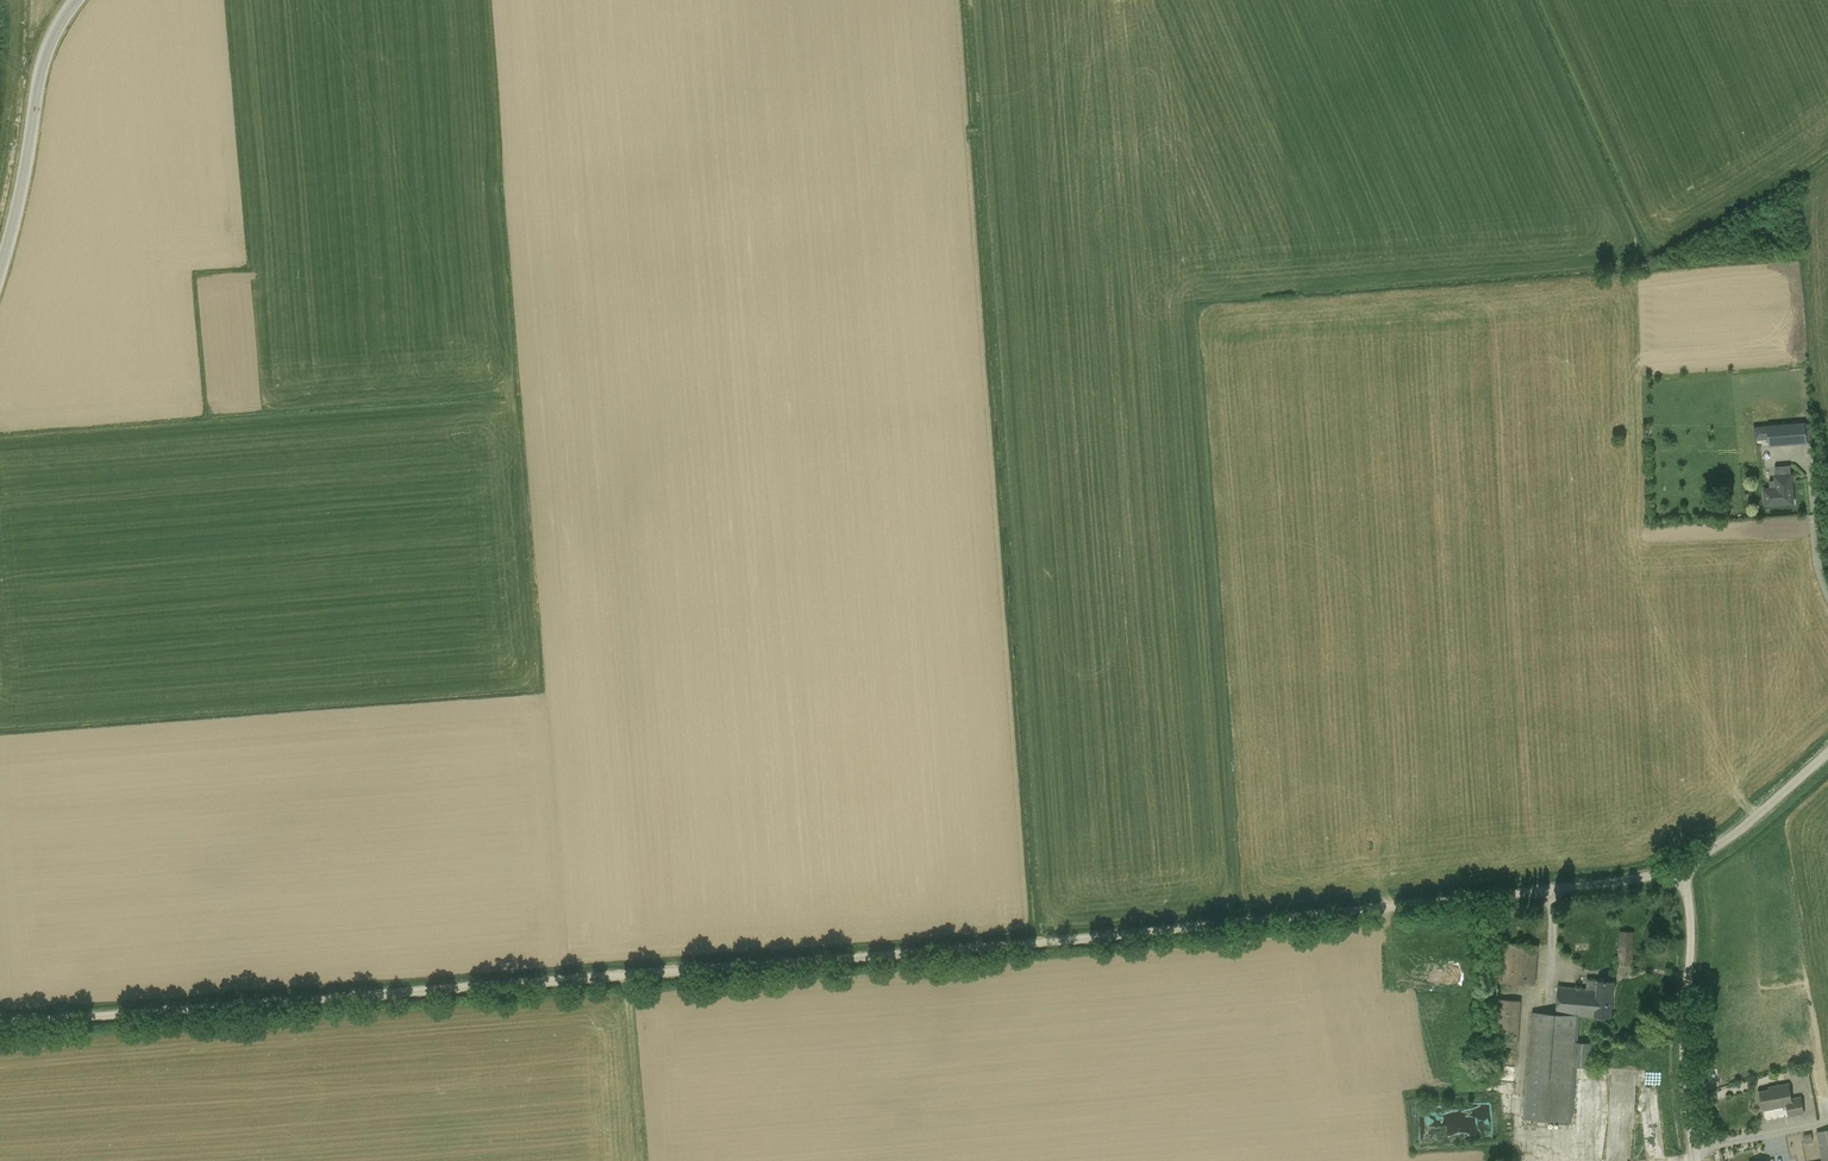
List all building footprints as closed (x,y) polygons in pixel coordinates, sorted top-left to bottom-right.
[(1769,447),(1807,444),(1805,422),(1753,426),(1755,440),(1768,439),(1769,447)] [(1763,488),(1764,507),(1795,505),(1792,473),(1790,473),(1790,465),(1774,466),(1775,474),(1773,474),(1774,480),(1769,481),(1769,487),(1763,488)] [(1617,965),(1632,966),(1634,937),(1636,937),(1636,932),(1619,931),(1617,965)] [(1536,985),(1538,945),(1502,943),(1499,983),(1536,985)] [(1614,981),(1598,980),(1587,979),(1586,988),(1558,986),(1556,1014),(1532,1011),(1523,1119),(1571,1122),(1575,1066),(1594,1068),(1596,1043),(1577,1042),(1579,1015),(1595,1016),(1611,1017),(1613,994),(1614,981)] [(1493,1044),(1518,1046),(1521,1001),(1497,999),(1493,1044)] [(1775,1088),(1759,1092),(1762,1110),(1786,1106),(1788,1116),(1803,1113),(1800,1097),(1791,1099),(1788,1083),(1775,1086),(1775,1088)] [(1816,1132),(1822,1160),(1827,1160),(1827,1129),(1816,1132)]
